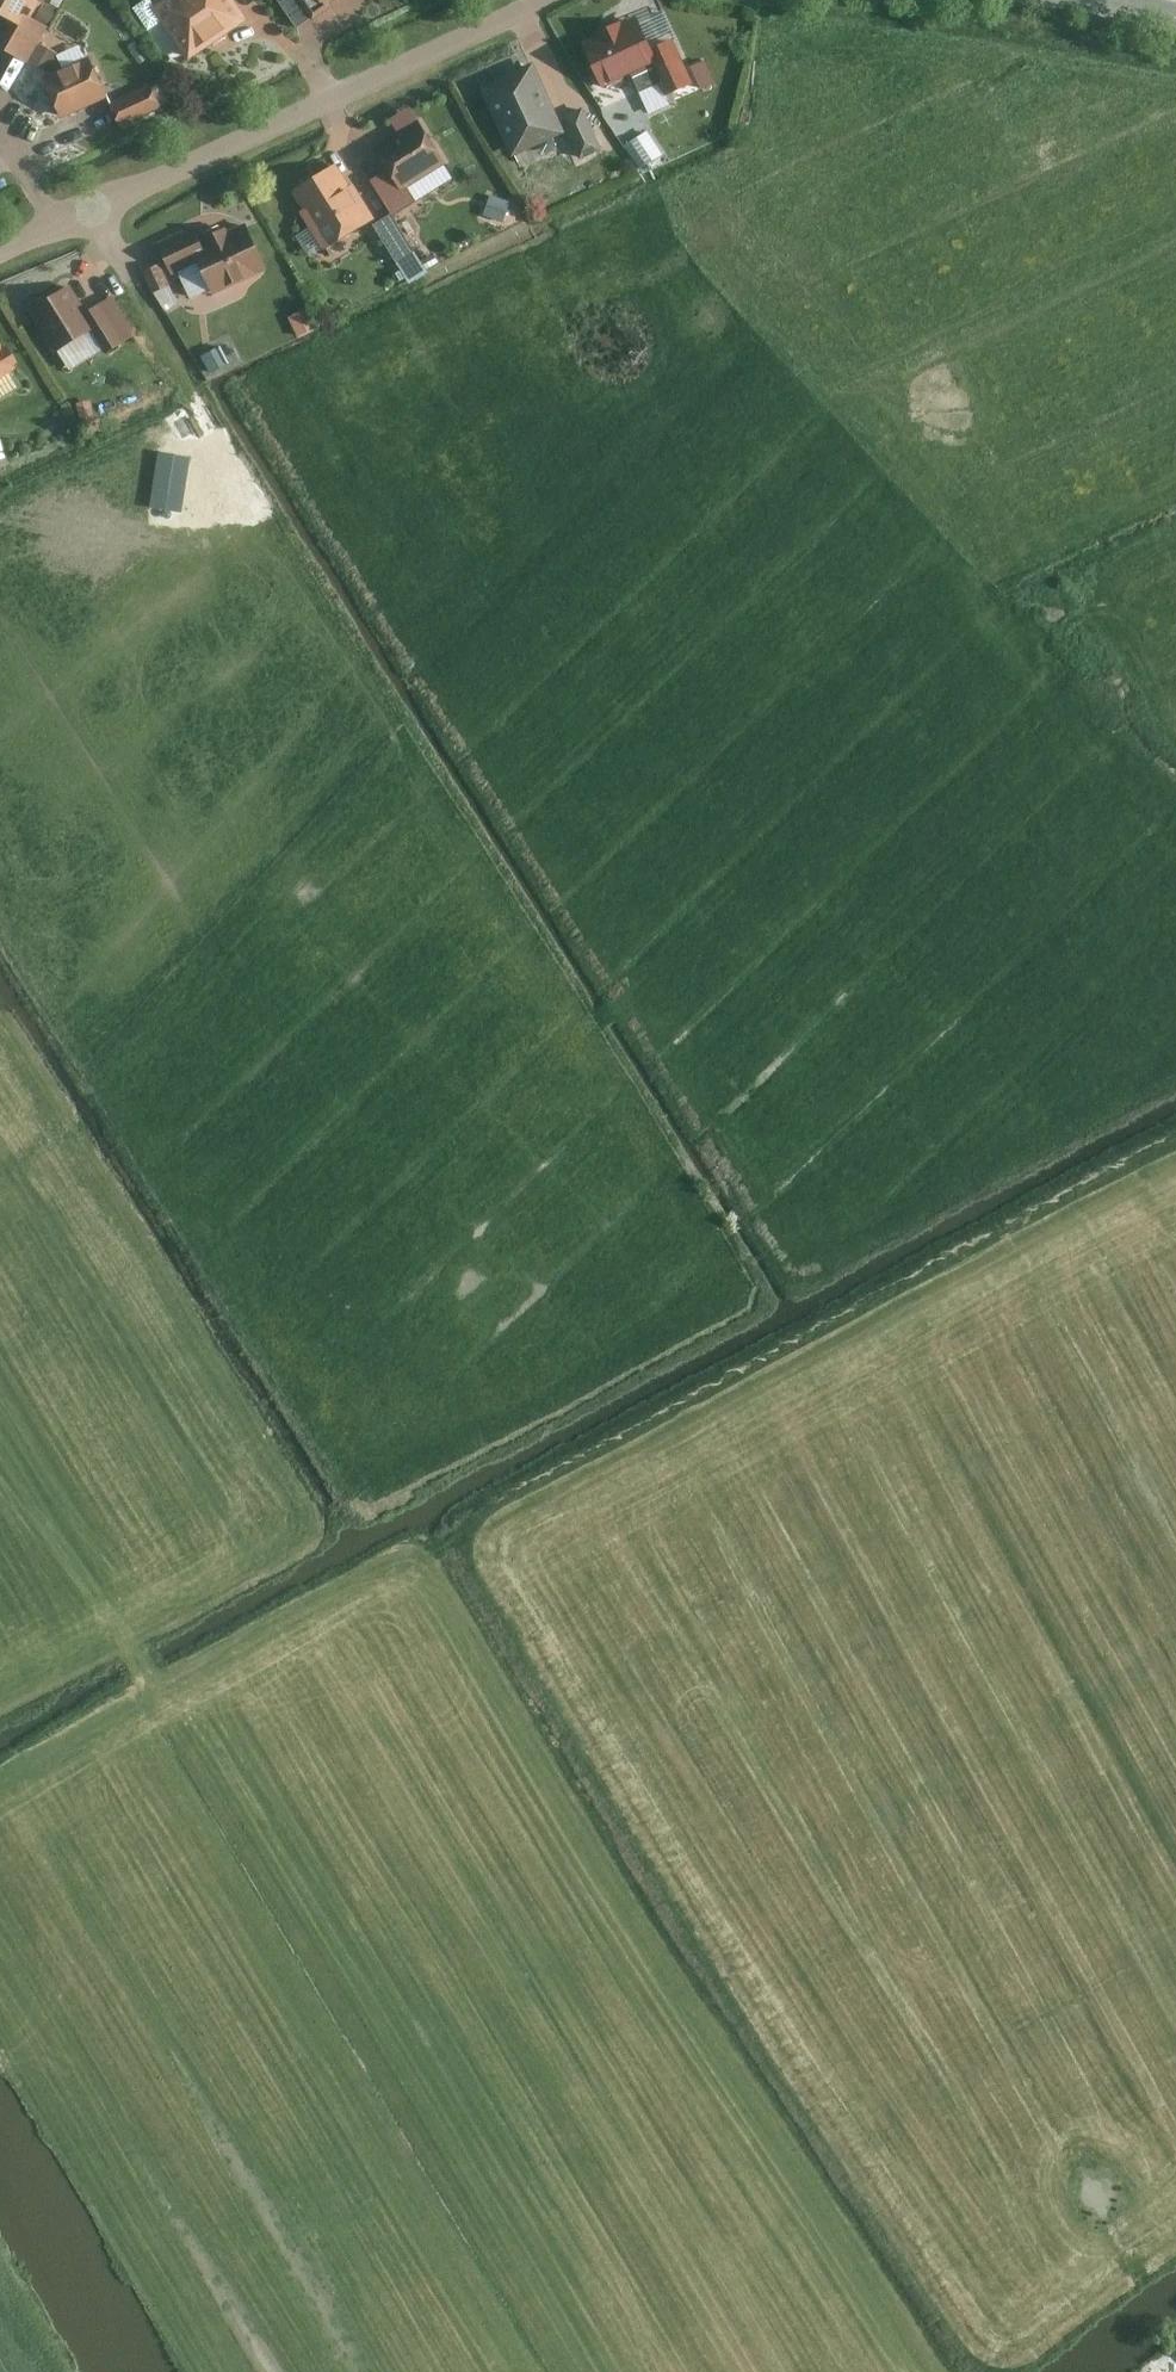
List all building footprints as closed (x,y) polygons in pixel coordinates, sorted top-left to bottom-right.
[(31,56),(50,20),(38,14),(45,0),(0,0),(0,6),(19,16),(5,42),(31,56)] [(163,4),(197,54),(250,17),(238,0),(169,0),(163,4)] [(314,9),(326,0),(308,0),(314,9)] [(646,19),(585,47),(603,86),(662,59),(676,90),(696,80),(677,40),(660,48),(646,19)] [(64,112),(112,92),(97,57),(49,78),(64,112)] [(714,58),(702,62),(708,83),(721,79),(714,58)] [(538,65),(489,88),(519,152),(569,129),(581,156),(603,146),(585,107),(563,117),(538,65)] [(113,105),(122,123),(164,101),(155,84),(113,105)] [(423,122),(380,148),(393,169),(377,178),(397,211),(415,200),(407,187),(448,163),(423,122)] [(343,161),(298,189),(334,247),(378,220),(404,262),(419,253),(395,215),(382,223),(343,161)] [(492,211),(512,216),(517,197),(497,192),(492,211)] [(198,220),(156,241),(170,271),(200,256),(219,293),(269,268),(245,219),(207,238),(198,220)] [(319,223),(304,231),(316,253),(331,245),(319,223)] [(73,284),(37,306),(76,368),(113,345),(138,329),(115,292),(89,308),(73,284)] [(11,369),(0,351),(0,375),(11,369)] [(94,398),(81,399),(83,418),(96,417),(94,398)]
